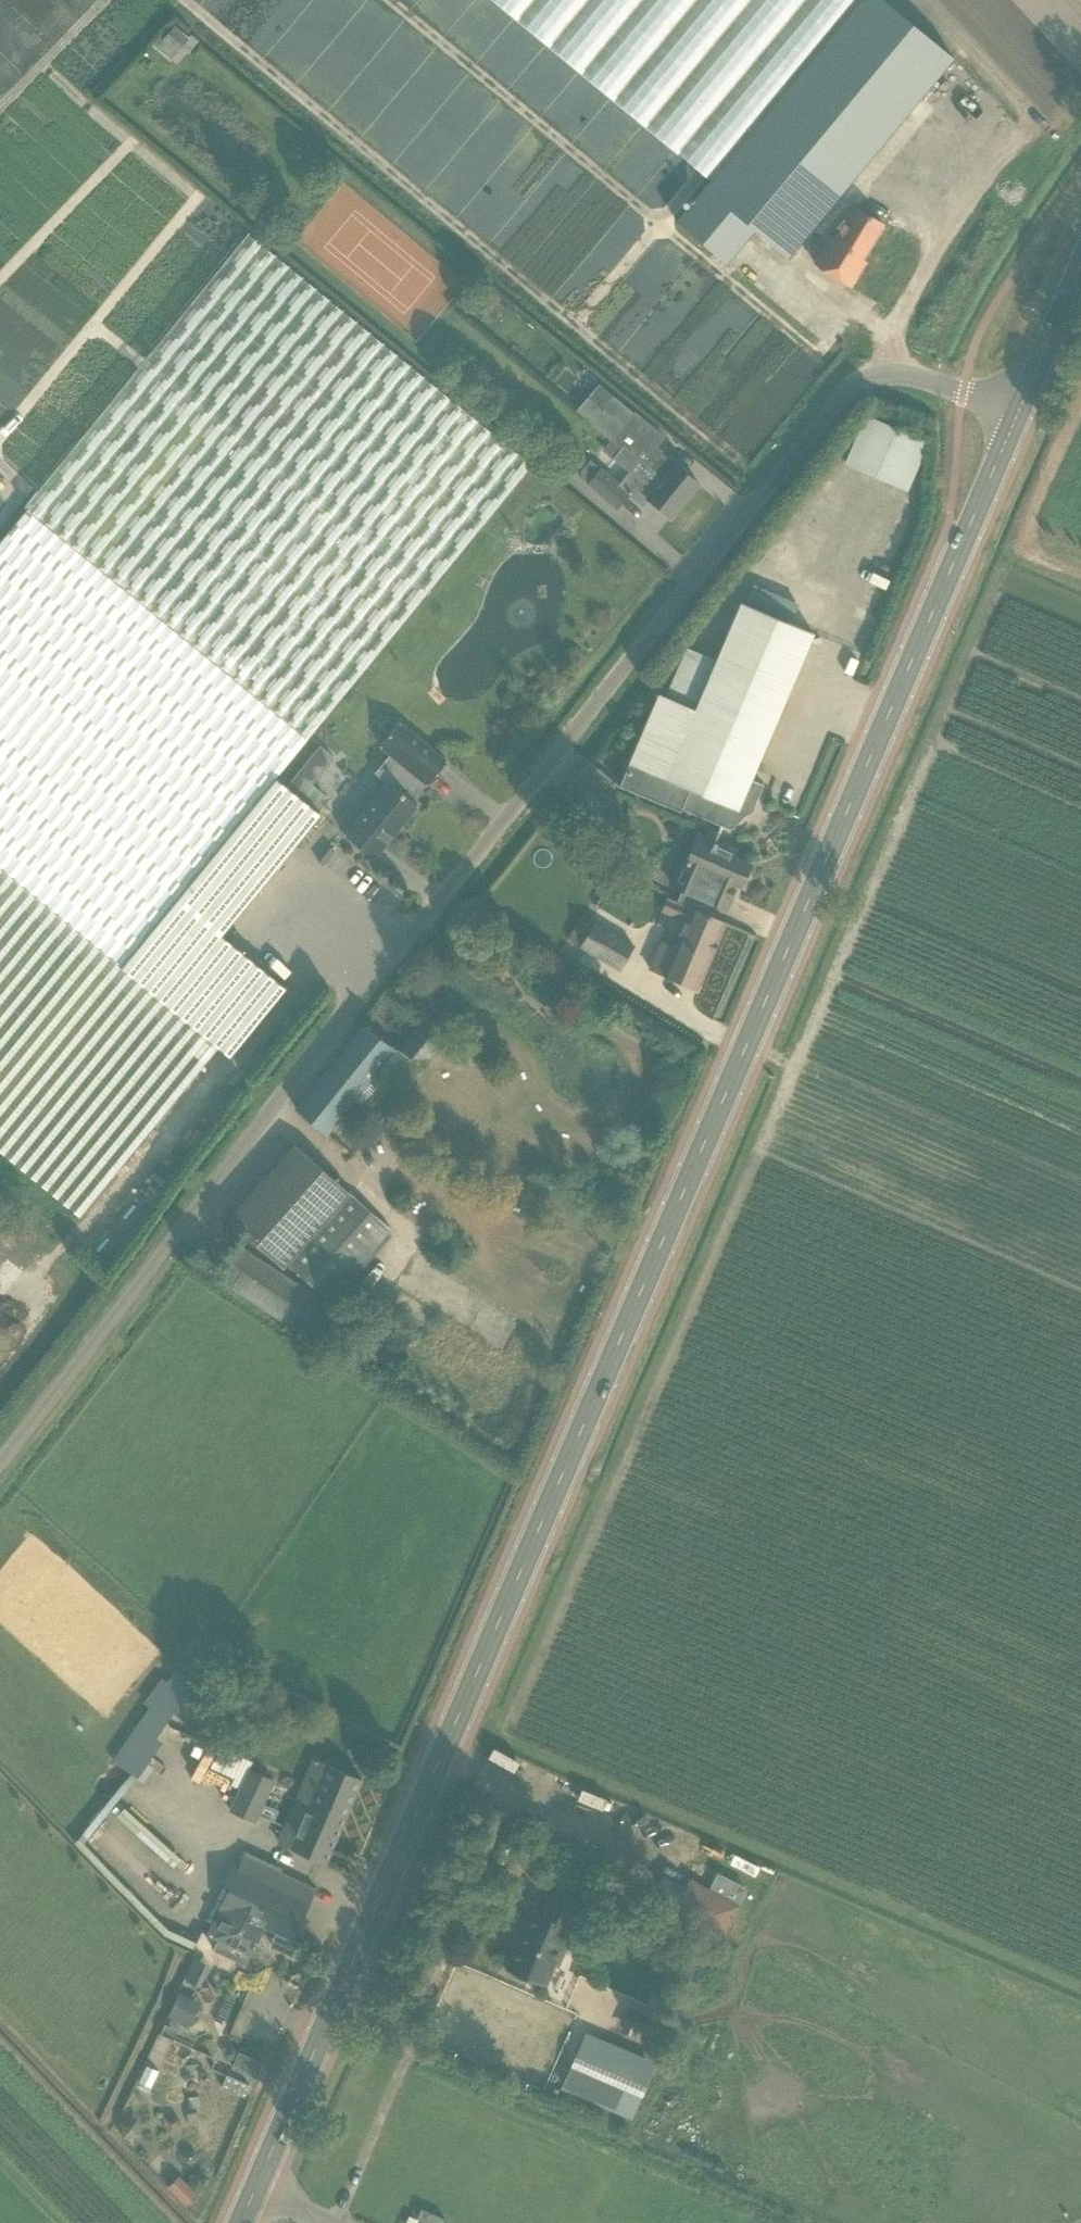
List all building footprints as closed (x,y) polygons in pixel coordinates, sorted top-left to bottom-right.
[(710,180),(859,0),(493,0),(710,180)] [(677,221),(727,263),(756,228),(790,256),(955,60),(883,0),(863,0),(677,221)] [(159,36),(152,45),(170,59),(181,46),(188,51),(196,40),(189,35),(188,38),(173,26),(162,39),(159,36)] [(311,170),(304,178),(316,187),(322,179),(311,170)] [(855,206),(835,239),(831,236),(815,263),(850,285),(865,261),(862,259),(883,224),(855,206)] [(25,504),(29,508),(0,544),(0,1151),(79,1215),(218,1046),(229,1056),(285,988),(221,936),(231,923),(320,814),(313,808),(285,786),(276,778),(309,738),(532,467),(248,233),(25,504)] [(635,412),(633,414),(612,397),(593,421),(592,422),(624,448),(623,449),(649,469),(648,470),(661,480),(662,479),(687,498),(699,483),(682,470),(674,463),(674,464),(654,448),(664,436),(635,412)] [(928,442),(865,415),(845,464),(910,492),(928,442)] [(601,469),(588,485),(600,494),(617,508),(629,494),(642,505),(647,498),(671,518),(687,498),(678,492),(662,479),(661,480),(653,474),(648,470),(649,469),(623,449),(624,448),(612,438),(602,451),(614,460),(624,468),(630,473),(621,484),(601,469)] [(740,601),(716,660),(686,646),(665,696),(659,693),(619,785),(680,811),(682,809),(730,829),(747,815),(742,810),(746,801),(755,805),(763,785),(751,779),(813,633),(740,601)] [(390,656),(379,669),(396,683),(407,670),(390,656)] [(389,781),(345,835),(374,858),(418,805),(408,797),(422,780),(427,785),(447,761),(399,723),(380,746),(402,764),(389,781)] [(319,745),(285,786),(313,808),(324,794),(311,783),(333,756),(319,745)] [(589,762),(565,792),(584,807),(597,818),(612,800),(602,791),(611,780),(593,766),(589,762)] [(732,849),(712,840),(702,836),(696,832),(684,860),(681,859),(671,885),(682,889),(676,902),(706,914),(711,902),(727,909),(737,885),(741,887),(751,864),(730,855),(732,849)] [(649,968),(677,980),(697,989),(726,922),(706,914),(676,902),(666,898),(660,912),(683,922),(673,946),(659,941),(649,968)] [(634,945),(581,915),(568,939),(620,970),(634,945)] [(427,1018),(400,1048),(423,1068),(448,1037),(427,1018)] [(395,1050),(364,1024),(296,1108),(327,1134),(395,1050)] [(295,1144),(228,1219),(244,1234),(284,1269),(289,1263),(329,1299),(333,1302),(392,1236),(388,1232),(391,1229),(311,1158),(295,1144)] [(340,1312),(259,1259),(241,1247),(220,1279),(238,1291),(319,1344),(340,1312)] [(195,1684),(175,1669),(135,1728),(155,1741),(195,1684)] [(238,1697),(234,1690),(224,1692),(227,1699),(238,1697)] [(219,1768),(227,1752),(211,1744),(203,1760),(219,1768)] [(286,1824),(279,1842),(306,1854),(326,1863),(362,1779),(342,1771),(327,1764),(298,1830),(286,1824)] [(274,1781),(248,1769),(228,1810),(255,1822),(274,1781)] [(264,1927),(293,1940),(314,1890),(241,1857),(219,1907),(224,1909),(218,1923),(211,1920),(205,1935),(252,1956),(264,1927)] [(620,1876),(608,1904),(644,1921),(660,1884),(624,1868),(620,1876)] [(722,1935),(739,1904),(747,1887),(717,1871),(708,1887),(691,1878),(675,1909),(697,1922),(722,1935)] [(584,1899),(572,1894),(552,1885),(539,1914),(531,1911),(507,1968),(545,1985),(554,1964),(558,1966),(567,1946),(563,1944),(569,1929),(571,1929),(584,1899)] [(197,2030),(211,2002),(195,1994),(182,2023),(197,2030)] [(639,2054),(585,2031),(561,2088),(615,2111),(639,2054)] [(172,2187),(186,2177),(170,2157),(157,2168),(172,2187)] [(176,2192),(196,2211),(207,2198),(187,2180),(176,2192)]
